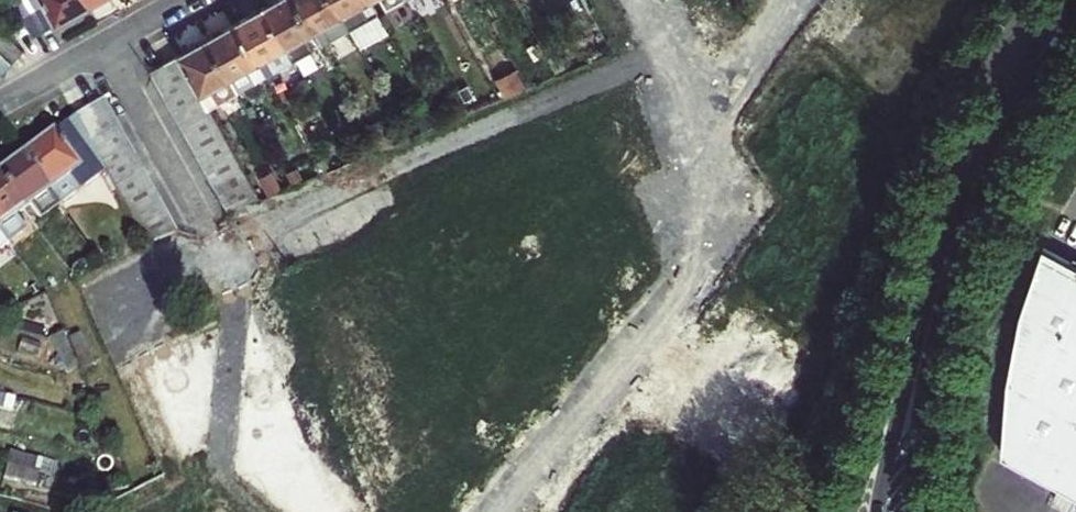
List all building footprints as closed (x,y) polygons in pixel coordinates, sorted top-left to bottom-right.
[(88,5),(85,0),(19,0),(35,35),(68,17),(88,5)] [(312,31),(295,0),(277,0),(276,0),(263,8),(292,60),(312,49),(305,36),(312,31)] [(349,30),(332,0),(295,0),(312,31),(320,46),(349,30)] [(369,0),(332,0),(349,30),(377,14),(369,0)] [(384,10),(402,0),(379,0),(384,10)] [(292,60),(263,8),(251,14),(235,24),(264,76),(292,60)] [(388,35),(377,14),(349,30),(360,51),(388,35)] [(236,91),(264,76),(235,24),(221,31),(208,39),(236,91)] [(12,62),(23,50),(0,29),(0,51),(12,62)] [(236,91),(208,39),(196,46),(179,55),(195,84),(203,98),(208,107),(236,91)] [(12,62),(0,51),(0,74),(12,62)] [(547,58),(555,73),(566,67),(558,53),(547,58)] [(181,92),(195,84),(179,55),(165,63),(181,92)] [(165,63),(151,71),(167,100),(181,92),(165,63)] [(506,96),(526,85),(518,69),(498,80),(506,96)] [(181,92),(167,100),(175,114),(203,98),(195,84),(181,92)] [(203,98),(175,114),(183,127),(211,112),(208,107),(203,98)] [(120,129),(105,101),(89,109),(105,137),(120,129)] [(90,145),(105,137),(89,109),(75,117),(90,145)] [(211,112),(183,127),(190,141),(218,125),(211,112)] [(106,173),(98,159),(90,145),(75,117),(73,119),(99,178),(106,173)] [(23,156),(61,207),(99,178),(73,119),(45,139),(23,156)] [(416,134),(410,123),(403,127),(409,137),(416,134)] [(218,125),(190,141),(198,154),(226,139),(218,125)] [(128,143),(120,129),(105,137),(90,145),(98,159),(128,143)] [(226,139),(198,154),(206,169),(234,153),(226,139)] [(98,159),(106,173),(106,174),(136,157),(128,143),(98,159)] [(242,167),(234,153),(206,169),(214,182),(242,167)] [(61,207),(23,156),(10,165),(0,173),(0,178),(25,212),(33,207),(43,220),(61,207)] [(136,157),(106,174),(115,188),(144,171),(136,157)] [(250,181),(242,167),(214,182),(221,196),(250,181)] [(152,186),(144,171),(115,188),(122,202),(152,186)] [(259,179),(269,196),(284,188),(274,171),(259,179)] [(18,218),(25,212),(0,178),(0,233),(9,245),(28,231),(18,218)] [(259,198),(250,181),(221,196),(229,211),(259,198)] [(152,186),(122,202),(130,216),(160,200),(152,186)] [(160,200),(130,216),(138,230),(168,214),(160,200)] [(179,233),(168,214),(138,230),(147,246),(179,233)] [(9,245),(0,233),(0,252),(9,245)] [(1046,249),(1024,314),(1012,385),(1003,456),(1075,495),(1075,264),(1046,249)] [(80,370),(64,334),(53,339),(69,375),(80,370)] [(94,364),(80,334),(69,339),(83,369),(94,364)] [(42,347),(21,341),(17,355),(38,361),(42,347)] [(13,412),(16,399),(0,395),(0,408),(13,412)] [(11,453),(8,465),(41,474),(44,461),(11,453)] [(4,479),(38,487),(41,474),(8,465),(4,479)]
